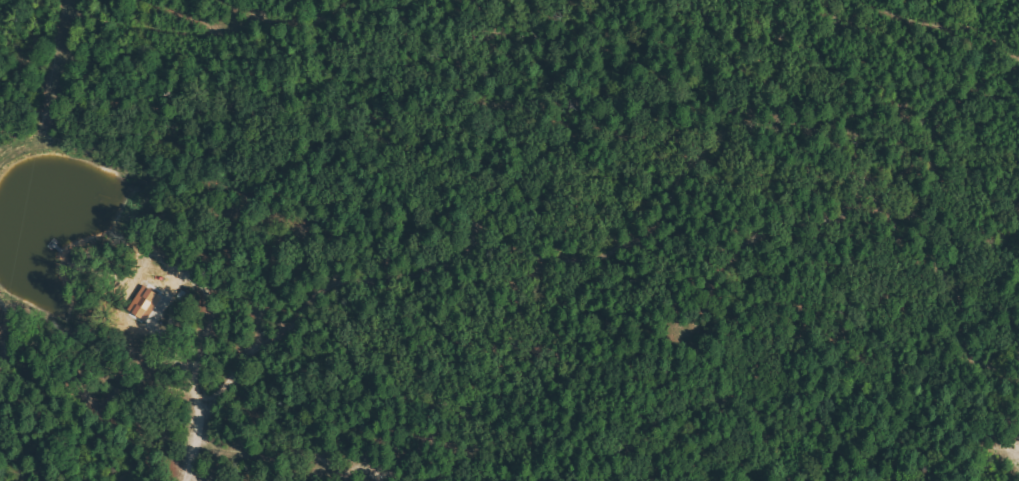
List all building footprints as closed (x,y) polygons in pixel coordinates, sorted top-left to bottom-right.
[(162,295),(142,285),(129,311),(149,322),(162,295)]
